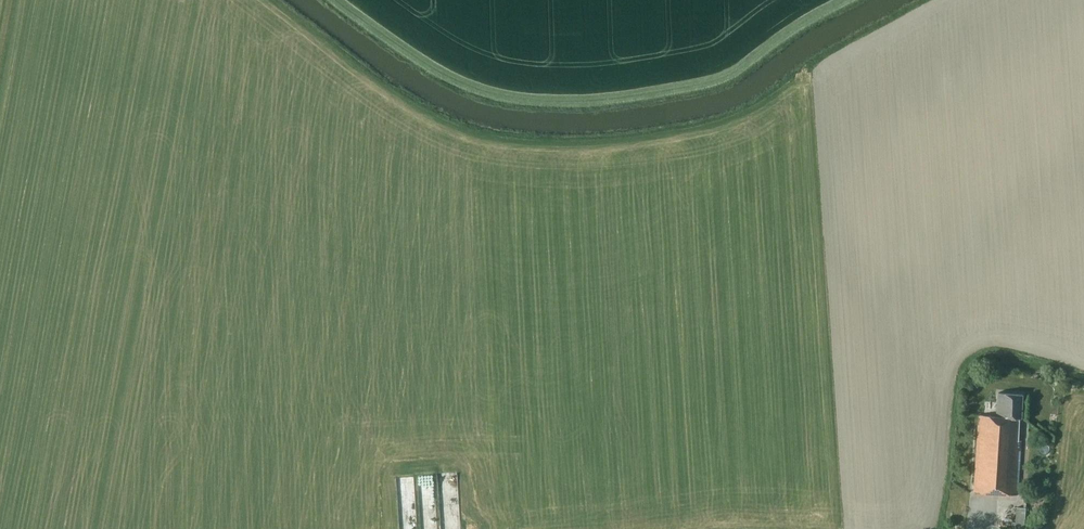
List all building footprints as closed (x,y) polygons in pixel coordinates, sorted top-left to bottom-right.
[(1020,417),(1022,417),(1024,394),(998,392),(996,415),(979,414),(974,491),(1017,494),(1021,440),(1019,440),(1020,417)] [(450,487),(460,487),(460,478),(450,478),(450,487)] [(1017,507),(1015,528),(1025,528),(1026,508),(1017,507)]
